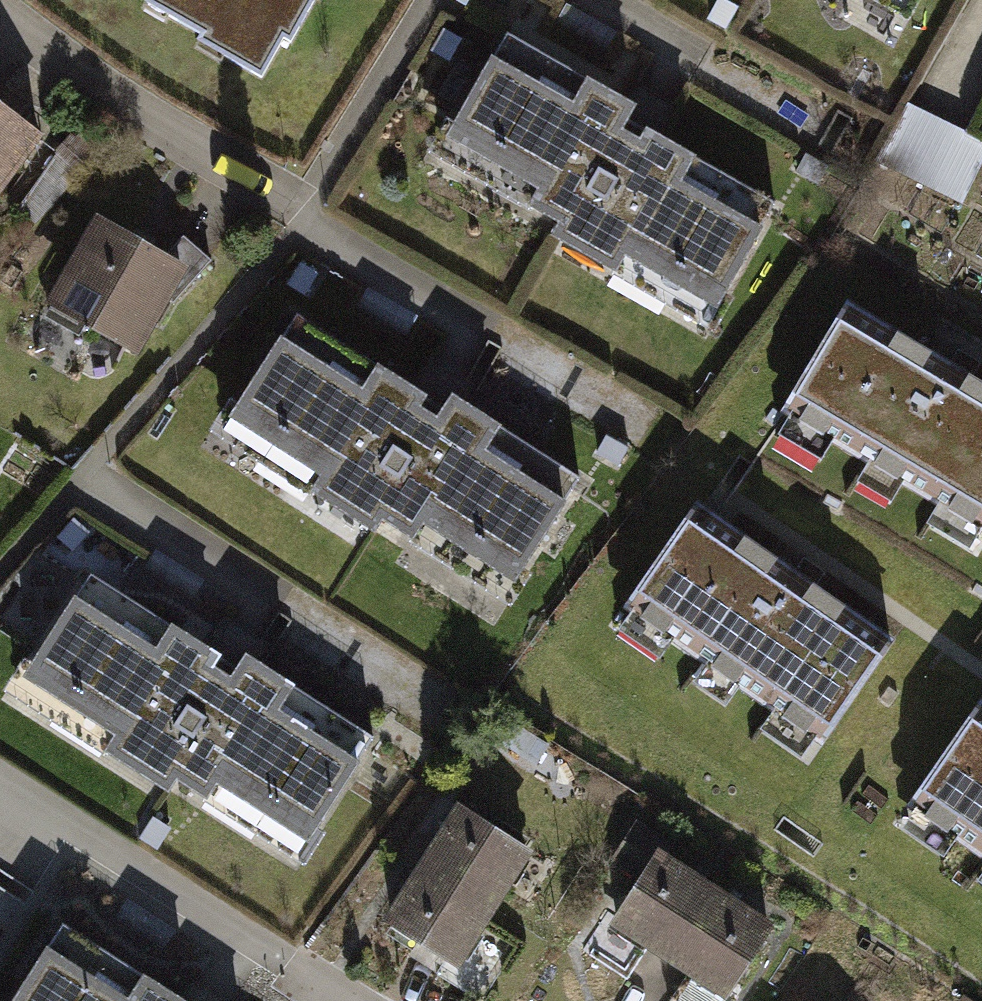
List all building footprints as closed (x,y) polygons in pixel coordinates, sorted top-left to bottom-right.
[(211,35),(204,49),(259,80),(303,4),(319,13),(326,0),(149,0),(211,35)] [(730,0),(715,0),(705,18),(725,30),(739,5),(730,0)] [(623,105),(502,34),(429,158),(549,228),(540,243),(608,283),(621,262),(724,322),(795,201),(672,129),(683,109),(680,108),(660,96),(637,82),(623,105)] [(461,51),(444,41),(431,63),(448,73),(461,51)] [(908,102),(877,160),(963,206),(981,171),(981,141),(908,102)] [(0,114),(0,196),(39,143),(0,114)] [(18,211),(37,226),(101,154),(73,135),(18,211)] [(829,181),(806,168),(796,188),(819,200),(829,181)] [(181,278),(99,232),(46,327),(128,373),(181,278)] [(318,285),(301,275),(287,298),(304,309),(318,285)] [(846,305),(774,428),(820,455),(828,442),(869,466),(861,479),(894,498),(902,485),(939,506),(931,519),(981,549),(981,548),(981,383),(957,369),(846,305)] [(413,396),(293,323),(218,445),(306,498),(295,517),(360,557),(368,543),(400,562),(407,550),(511,613),(583,495),(462,421),(474,401),(427,373),(413,396)] [(803,578),(697,507),(617,626),(661,656),(670,643),(709,669),(700,682),(732,703),(741,690),(776,714),(768,727),(817,760),(896,641),(803,578)] [(89,547),(73,532),(53,553),(69,568),(89,547)] [(206,661),(86,588),(16,701),(104,754),(90,776),(156,816),(164,802),(299,885),(376,760),(254,686),(266,666),(220,638),(206,661)] [(898,825),(949,861),(960,847),(981,863),(981,708),(898,825)] [(443,978),(522,860),(453,815),(374,933),(443,978)] [(609,932),(667,969),(717,891),(659,854),(669,840),(638,820),(614,857),(645,876),(637,889),(609,932)] [(171,845),(151,832),(139,850),(159,864),(171,845)] [(717,891),(667,969),(717,1000),(727,1000),(749,966),(774,928),(717,891)] [(53,941),(14,1000),(147,1000),(53,941)]
